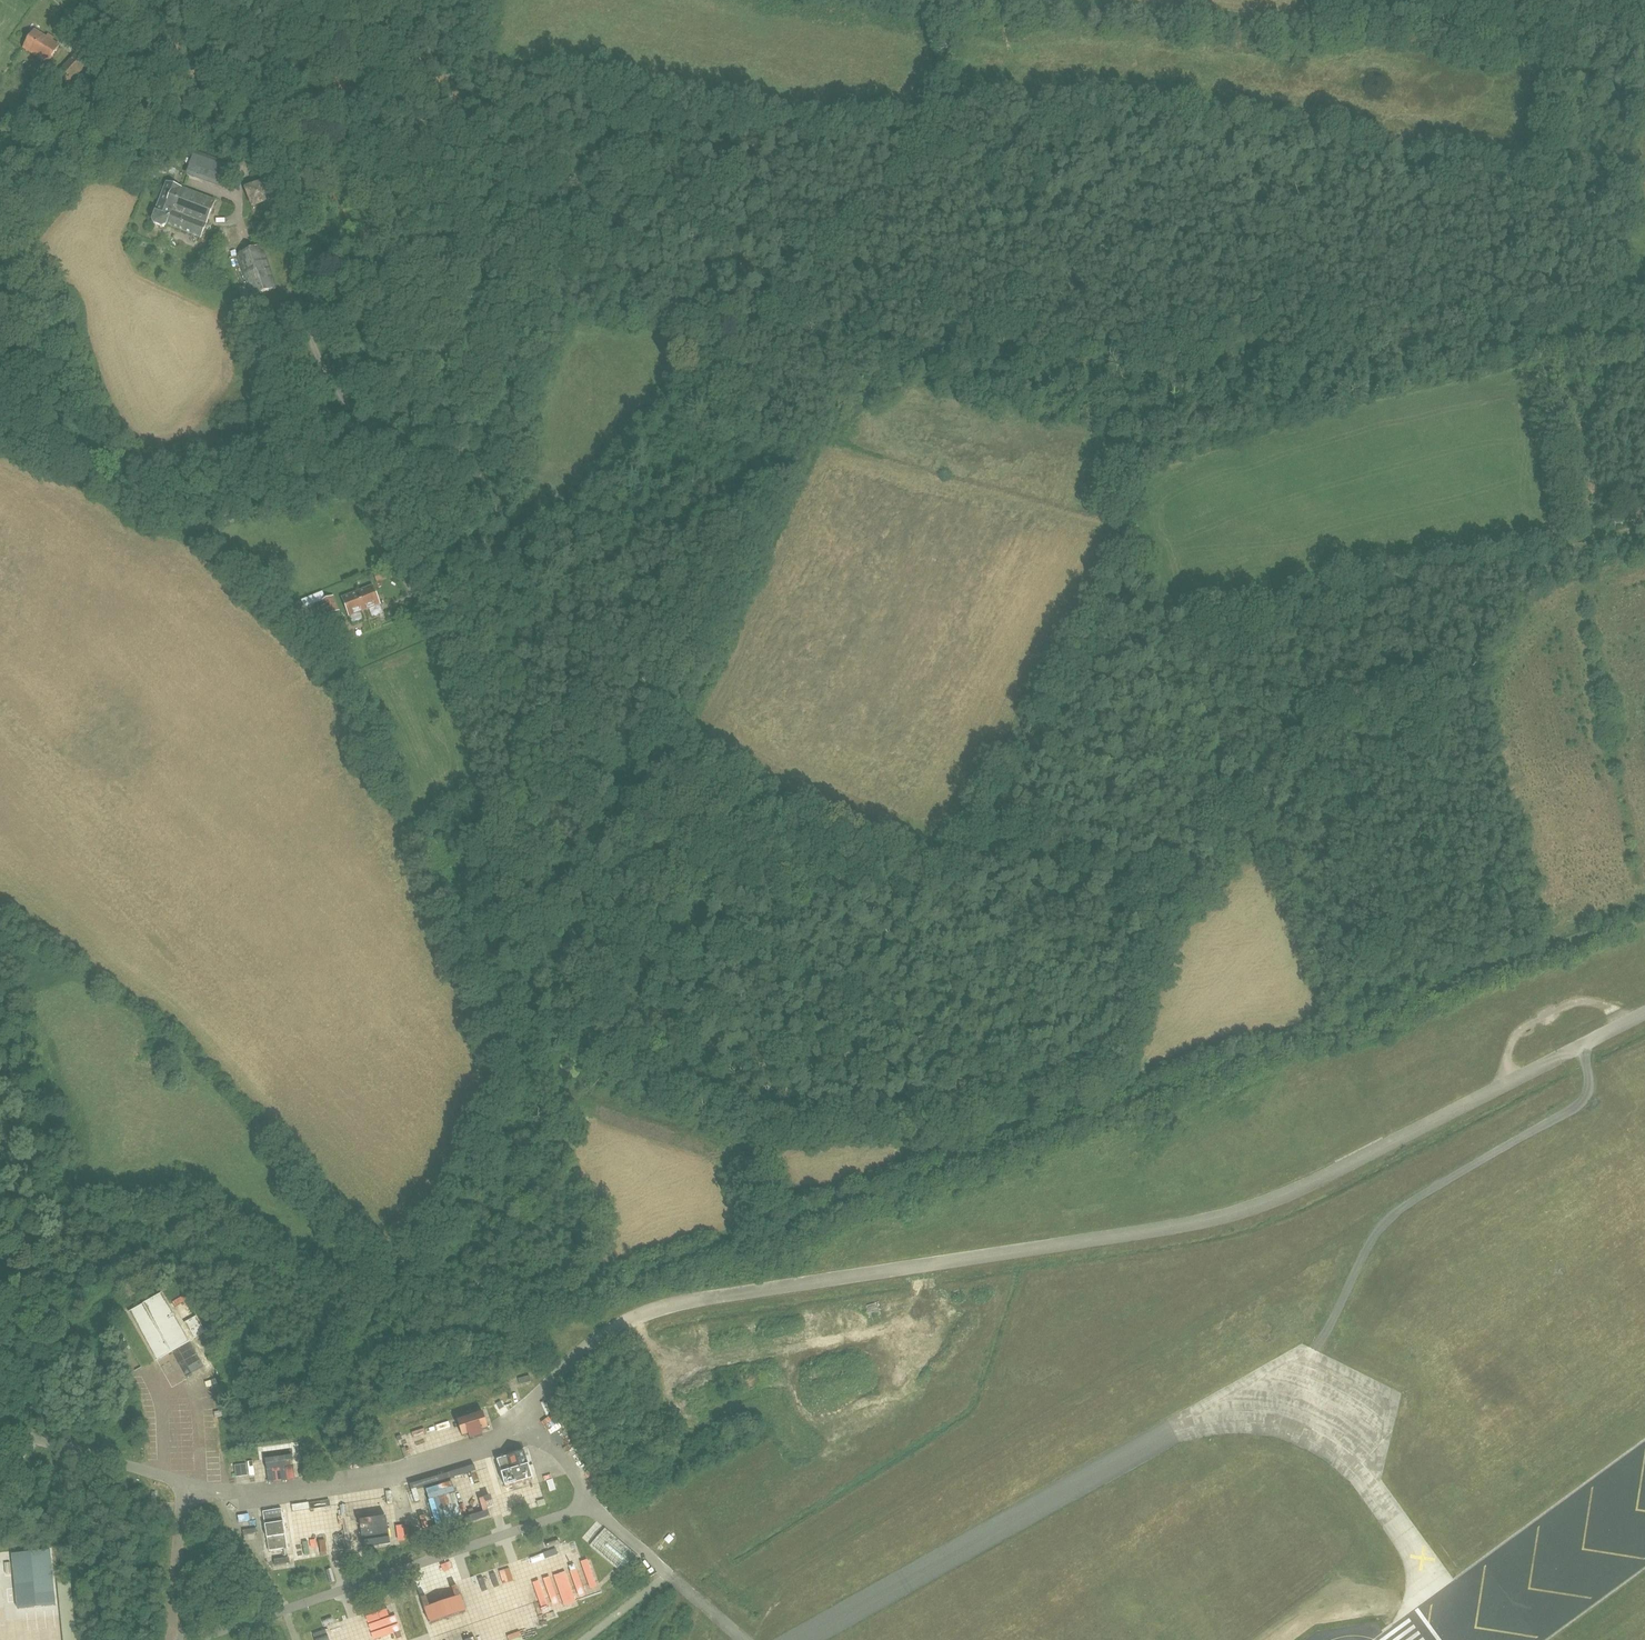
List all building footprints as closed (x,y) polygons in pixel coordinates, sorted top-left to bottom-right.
[(114,22),(106,30),(114,38),(122,31),(114,22)] [(49,64),(60,46),(35,30),(24,48),(49,64)] [(69,84),(87,65),(76,54),(58,73),(69,84)] [(195,153),(187,177),(226,190),(234,167),(195,153)] [(202,237),(216,200),(168,182),(153,220),(155,224),(163,227),(167,226),(168,224),(202,237)] [(254,206),(269,201),(263,184),(247,189),(254,206)] [(252,297),(278,288),(263,246),(238,254),(252,297)] [(236,513),(233,499),(216,502),(219,517),(236,513)] [(421,565),(428,560),(423,551),(416,555),(421,565)] [(358,592),(365,609),(369,608),(373,617),(383,613),(380,604),(374,586),(358,592)] [(360,611),(365,609),(358,592),(343,598),(350,615),(353,624),(364,620),(360,611)] [(337,597),(323,603),(332,626),(343,622),(339,613),(343,612),(337,597)] [(162,1294),(130,1312),(157,1360),(168,1353),(169,1353),(172,1351),(186,1375),(191,1372),(191,1373),(203,1366),(189,1342),(162,1294)] [(191,1319),(184,1323),(193,1339),(205,1332),(201,1324),(196,1327),(191,1319)] [(518,1379),(520,1385),(531,1382),(530,1376),(518,1379)] [(454,1421),(459,1437),(463,1436),(464,1443),(477,1439),(476,1432),(486,1429),(481,1413),(454,1421)] [(447,1422),(435,1426),(436,1431),(449,1427),(447,1422)] [(560,1434),(556,1437),(570,1460),(575,1457),(560,1434)] [(413,1440),(406,1442),(410,1456),(417,1454),(413,1440)] [(526,1458),(525,1452),(497,1460),(505,1488),(533,1479),(526,1458)] [(285,1480),(290,1479),(287,1467),(293,1466),(291,1454),(265,1458),(267,1471),(272,1470),(274,1482),(280,1481),(277,1469),(283,1468),(285,1480)] [(476,1465),(406,1486),(408,1493),(412,1507),(418,1505),(414,1491),(472,1474),(476,1484),(481,1482),(476,1465)] [(553,1479),(546,1481),(550,1492),(556,1490),(553,1479)] [(450,1483),(419,1493),(428,1524),(449,1518),(459,1514),(455,1501),(450,1483)] [(383,1490),(376,1491),(377,1498),(384,1497),(383,1490)] [(421,1516),(416,1517),(421,1533),(491,1512),(489,1506),(484,1492),(479,1494),(483,1507),(470,1511),(464,1513),(459,1514),(454,1516),(449,1518),(428,1524),(424,1525),(421,1516)] [(461,1499),(455,1501),(459,1514),(464,1513),(463,1508),(461,1499)] [(329,1501),(309,1505),(309,1511),(329,1508),(329,1501)] [(282,1509),(263,1512),(269,1551),(288,1548),(282,1509)] [(361,1550),(387,1545),(383,1517),(357,1522),(361,1550)] [(637,1557),(604,1529),(590,1546),(622,1574),(637,1557)] [(321,1554),(326,1554),(323,1535),(318,1536),(321,1554)] [(50,1550),(12,1554),(18,1609),(56,1605),(50,1550)] [(555,1550),(529,1558),(531,1565),(557,1556),(555,1550)] [(289,1558),(274,1560),(275,1566),(290,1564),(289,1558)] [(586,1561),(580,1563),(588,1589),(594,1587),(586,1561)] [(506,1566),(500,1568),(504,1580),(510,1578),(506,1566)] [(574,1569),(569,1571),(575,1593),(581,1592),(574,1569)] [(494,1570),(489,1572),(493,1584),(499,1582),(494,1570)] [(565,1574),(553,1577),(563,1607),(575,1604),(565,1574)] [(549,1579),(543,1581),(547,1594),(550,1606),(556,1604),(549,1579)] [(538,1582),(533,1584),(541,1610),(546,1608),(538,1582)] [(421,1585),(415,1587),(417,1595),(423,1593),(421,1585)] [(426,1597),(420,1599),(428,1626),(467,1613),(457,1586),(448,1590),(452,1600),(429,1608),(426,1597)] [(386,1610),(364,1618),(367,1623),(388,1615),(386,1610)] [(389,1618),(367,1626),(370,1633),(387,1627),(388,1631),(393,1629),(389,1618)] [(321,1621),(311,1625),(313,1631),(323,1628),(321,1621)] [(534,1628),(521,1632),(524,1639),(537,1635),(534,1628)]
